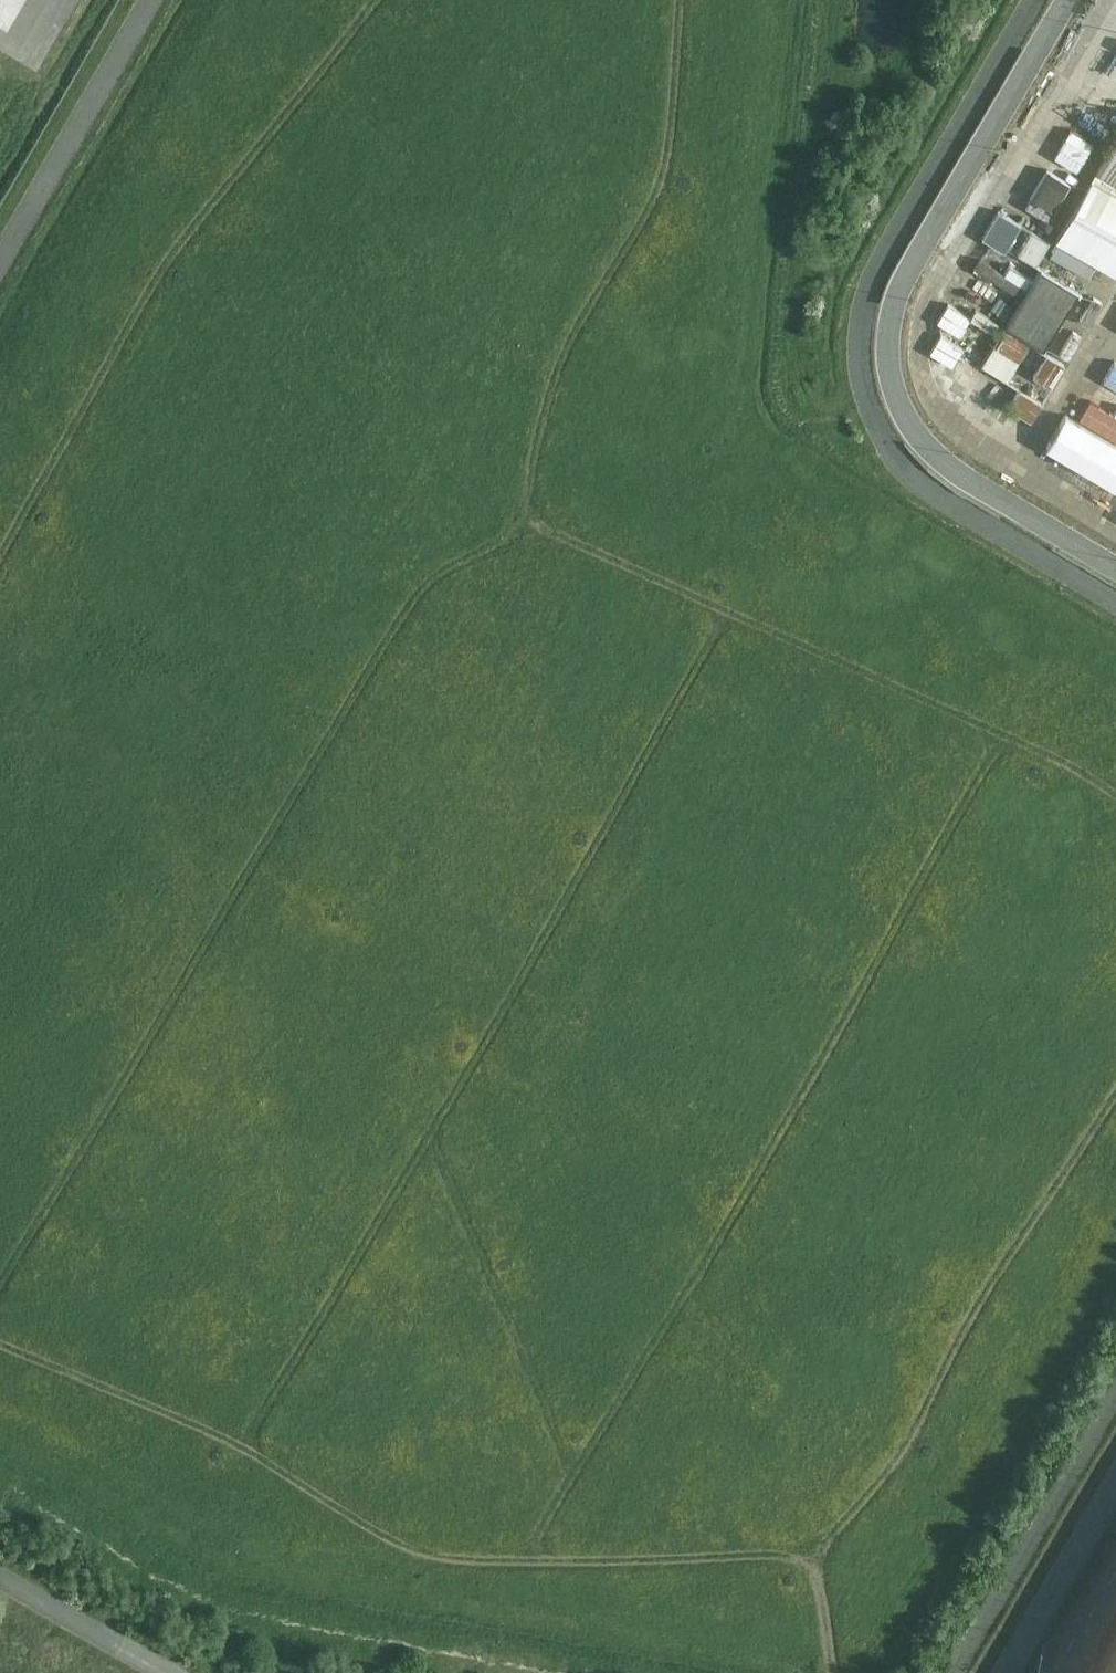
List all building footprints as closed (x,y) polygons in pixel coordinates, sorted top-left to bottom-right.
[(1115,266),(1115,120),(1047,252),(1092,275),(1098,263),(1114,271),(1115,266)] [(1055,210),(1093,138),(1066,124),(1028,196),(1055,210)] [(992,270),(1028,283),(1047,232),(992,211),(982,237),(1002,244),(992,270)] [(1036,264),(996,339),(944,311),(933,332),(954,342),(938,373),(978,394),(972,405),(999,420),(1006,406),(1032,419),(1043,398),(1008,380),(1030,337),(1049,347),(1081,288),(1036,264)] [(981,300),(1002,313),(1014,294),(994,281),(981,300)] [(1079,314),(1090,322),(1104,303),(1093,295),(1079,314)] [(1074,356),(1082,333),(1070,328),(1062,352),(1074,356)] [(1049,383),(1062,362),(1046,351),(1032,372),(1049,383)] [(1054,483),(1115,521),(1115,384),(1101,374),(1074,418),(1059,408),(1038,442),(1067,461),(1054,483)]
